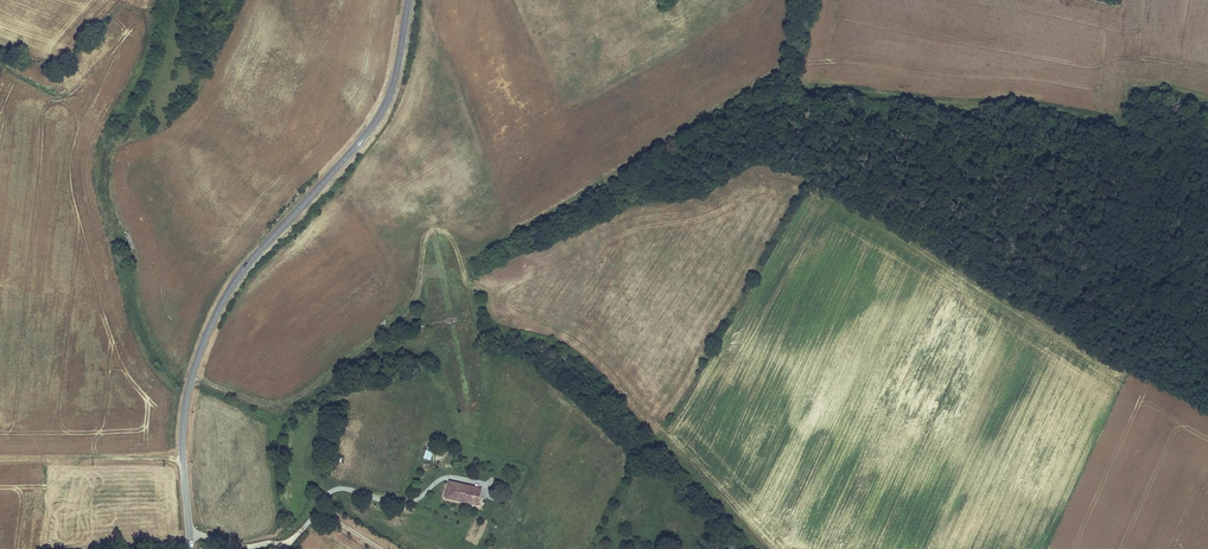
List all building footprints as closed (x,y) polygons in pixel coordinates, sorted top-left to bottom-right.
[(426,449),(423,457),(431,460),(433,451),(426,449)] [(482,487),(448,479),(444,498),(460,501),(459,505),(463,506),(464,502),(478,505),(482,487)]
